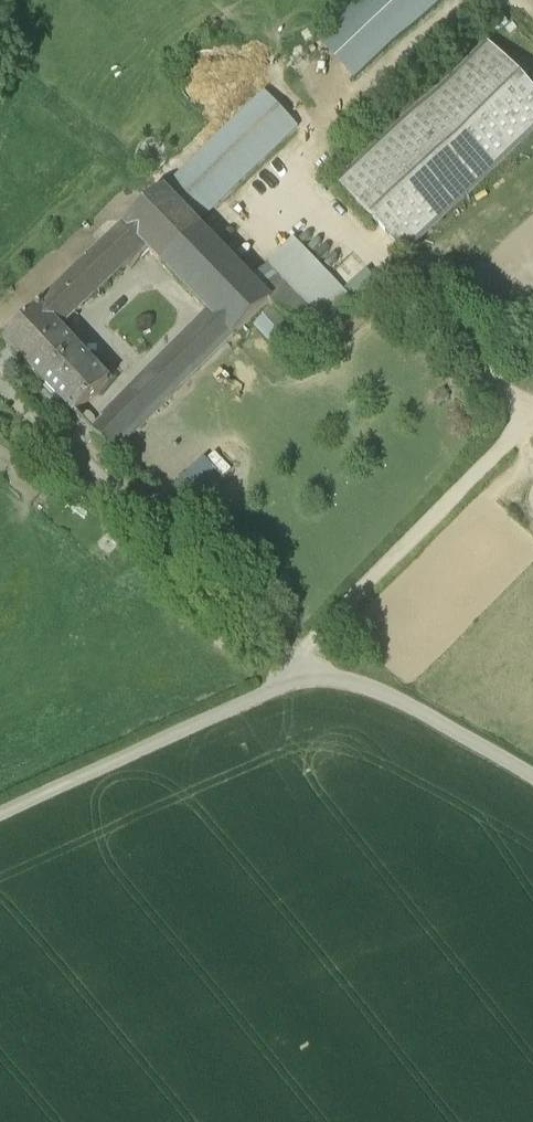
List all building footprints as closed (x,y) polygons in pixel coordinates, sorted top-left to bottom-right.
[(320,58),(356,96),(443,13),(430,0),(380,0),(320,58)] [(343,203),(408,271),(532,152),(532,107),(490,62),(343,203)] [(236,104),(238,94),(236,83),(230,73),(220,67),(210,65),(199,67),(190,74),(184,83),(182,94),(184,104),(190,114),(199,120),(210,122),(221,120),(230,114),(236,104)] [(266,109),(164,205),(201,244),(201,233),(297,142),(266,109)] [(168,175),(169,169),(168,162),(165,157),(160,154),(153,152),(147,154),(142,157),(139,162),(137,169),(139,175),(142,180),(147,184),(154,185),(160,184),(165,180),(168,175)] [(164,205),(164,206),(127,241),(148,263),(212,330),(214,331),(236,354),(272,320),(273,318),(248,293),(201,244),(164,205)] [(127,241),(40,323),(61,345),(148,263),(127,241)] [(295,258),(263,289),(258,284),(248,293),(273,318),(272,320),(315,365),(358,324),(295,258)] [(370,292),(350,310),(359,320),(380,302),(370,292)] [(40,323),(7,355),(77,429),(111,398),(61,345),(40,323)] [(275,329),(259,344),(289,376),(305,361),(275,329)] [(214,331),(93,447),(116,471),(236,354),(214,331)] [(200,536),(236,495),(210,472),(174,513),(200,536)]
